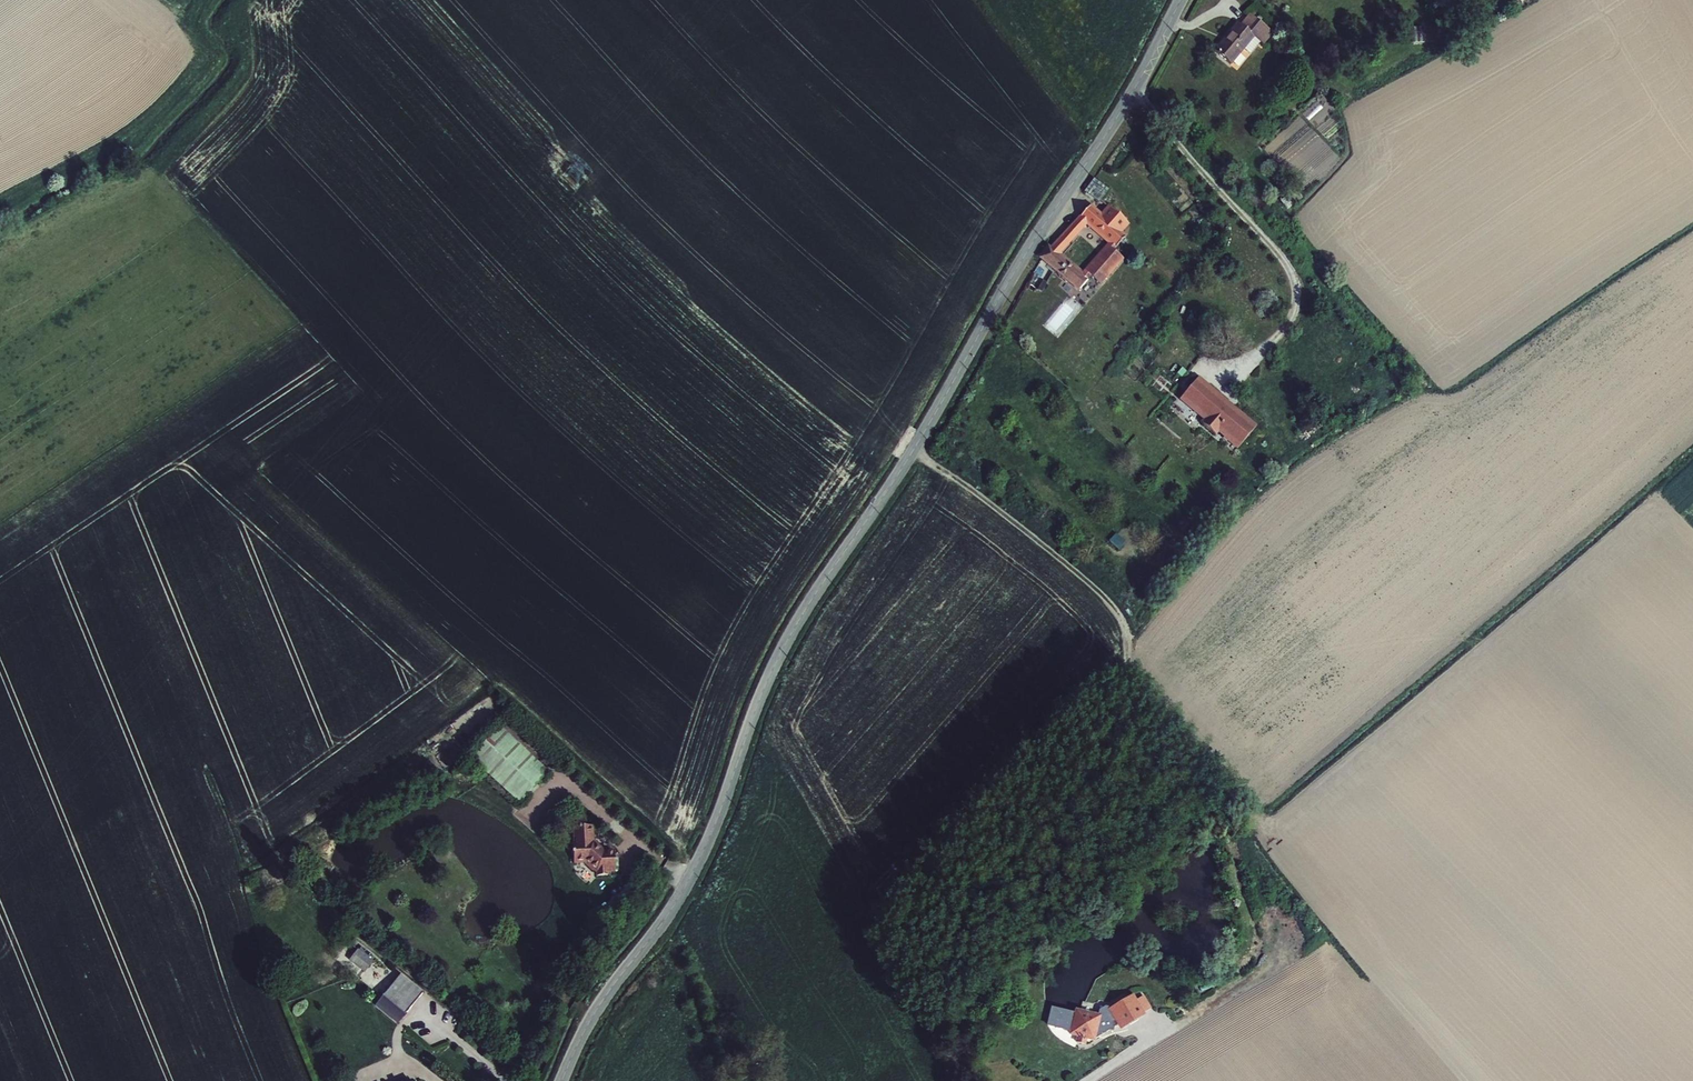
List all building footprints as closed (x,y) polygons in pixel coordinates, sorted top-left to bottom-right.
[(1270,24),(1258,15),(1256,18),(1253,15),(1245,27),(1242,25),(1221,54),(1239,67),(1270,24)] [(1089,196),(1105,207),(1115,193),(1099,182),(1089,196)] [(1126,236),(1134,226),(1114,208),(1104,218),(1094,209),(1058,248),(1056,246),(1047,261),(1085,293),(1094,283),(1065,257),(1095,225),(1122,249),(1130,240),(1126,236)] [(1192,388),(1197,393),(1191,401),(1247,448),(1265,426),(1209,379),(1203,386),(1198,382),(1192,388)] [(507,728),(480,760),(531,804),(558,772),(507,728)] [(598,826),(577,829),(581,842),(579,843),(585,864),(596,861),(610,869),(612,868),(613,872),(624,868),(623,866),(630,864),(623,842),(614,846),(601,840),(598,826)] [(358,946),(348,958),(363,971),(373,958),(358,946)] [(433,990),(411,972),(390,996),(412,1015),(433,990)] [(1131,993),(1114,1003),(1131,1031),(1148,1021),(1131,993)]
